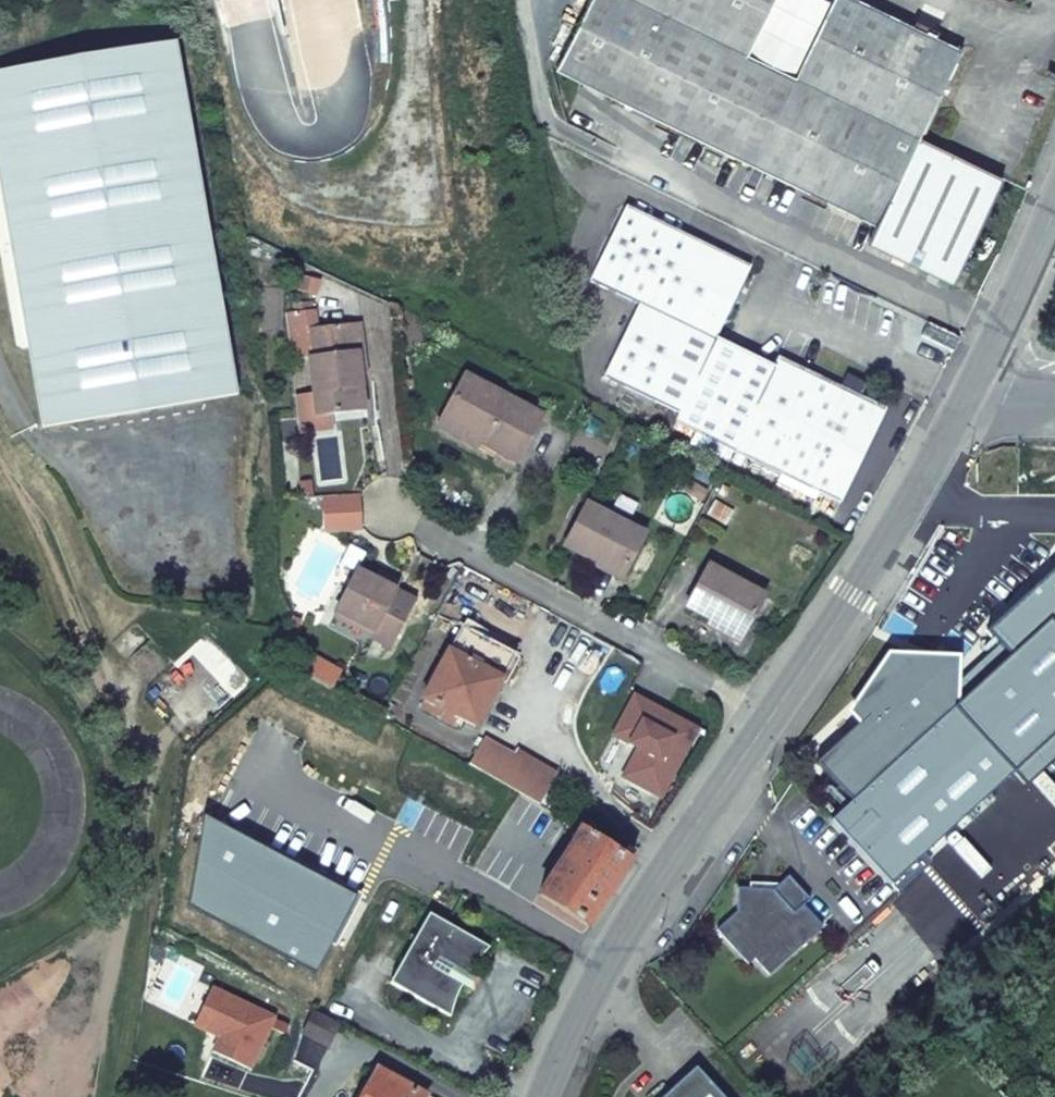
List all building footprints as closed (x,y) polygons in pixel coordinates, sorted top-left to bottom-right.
[(633,0),(592,0),(557,71),(733,156),(763,92),(907,162),(919,138),(795,78),(747,54),(648,7),(633,0)] [(648,7),(747,54),(774,0),(652,0),(648,7)] [(859,0),(832,0),(795,78),(919,138),(962,49),(859,0)] [(16,347),(23,352),(27,351),(41,431),(237,396),(177,44),(0,73),(0,252),(16,347)] [(907,162),(763,92),(733,156),(876,226),(907,162)] [(1002,178),(919,138),(907,162),(990,203),(1002,178)] [(869,243),(951,283),(990,203),(907,162),(876,226),(869,243)] [(772,369),(716,342),(750,267),(626,207),(592,282),(640,306),(605,378),(680,414),(675,427),(840,505),(886,409),(777,359),(772,369)] [(953,353),(960,339),(927,322),(920,336),(953,353)] [(360,326),(307,331),(317,417),(363,412),(360,376),(358,355),(363,354),(360,326)] [(541,418),(466,377),(444,417),(483,438),(479,445),(497,454),(517,464),(541,418)] [(483,438),(444,417),(438,428),(477,449),(479,445),(483,438)] [(497,454),(479,445),(477,449),(495,459),(497,454)] [(647,536),(590,506),(567,548),(626,578),(647,536)] [(766,596),(710,566),(687,608),(743,637),(766,596)] [(414,602),(358,573),(336,614),(372,633),(370,639),(390,649),(414,602)] [(372,633),(336,614),(333,620),(370,639),(372,633)] [(463,625),(424,699),(427,700),(446,711),(457,717),(476,727),(514,656),(463,625)] [(909,669),(909,659),(887,658),(886,676),(856,704),(867,716),(816,763),(851,801),(830,819),(897,892),(922,869),(914,860),(1013,775),(973,731),(976,724),(952,708),(939,720),(928,708),(941,696),(943,671),(935,670),(909,669)] [(935,661),(909,659),(909,669),(935,670),(935,661)] [(446,711),(427,700),(423,708),(442,718),(446,711)] [(457,717),(446,711),(442,718),(453,724),(457,717)] [(518,751),(501,782),(540,805),(557,774),(518,751)] [(549,811),(537,804),(533,811),(544,818),(549,811)] [(466,895),(337,823),(266,953),(308,978),(364,878),(428,914),(449,926),(466,895)] [(590,929),(632,862),(583,828),(539,896),(590,929)] [(768,975),(821,926),(803,905),(808,900),(787,876),(773,890),(735,894),(737,913),(717,931),(747,964),(754,959),(768,975)] [(457,1002),(465,987),(471,976),(479,962),(489,948),(449,926),(428,914),(390,984),(451,1017),(457,1002)] [(471,976),(465,987),(478,994),(483,983),(471,976)] [(328,1051),(342,1026),(312,1010),(302,1036),(328,1051)] [(430,1096),(377,1067),(360,1096),(430,1096)] [(666,1096),(721,1096),(696,1070),(666,1096)]
